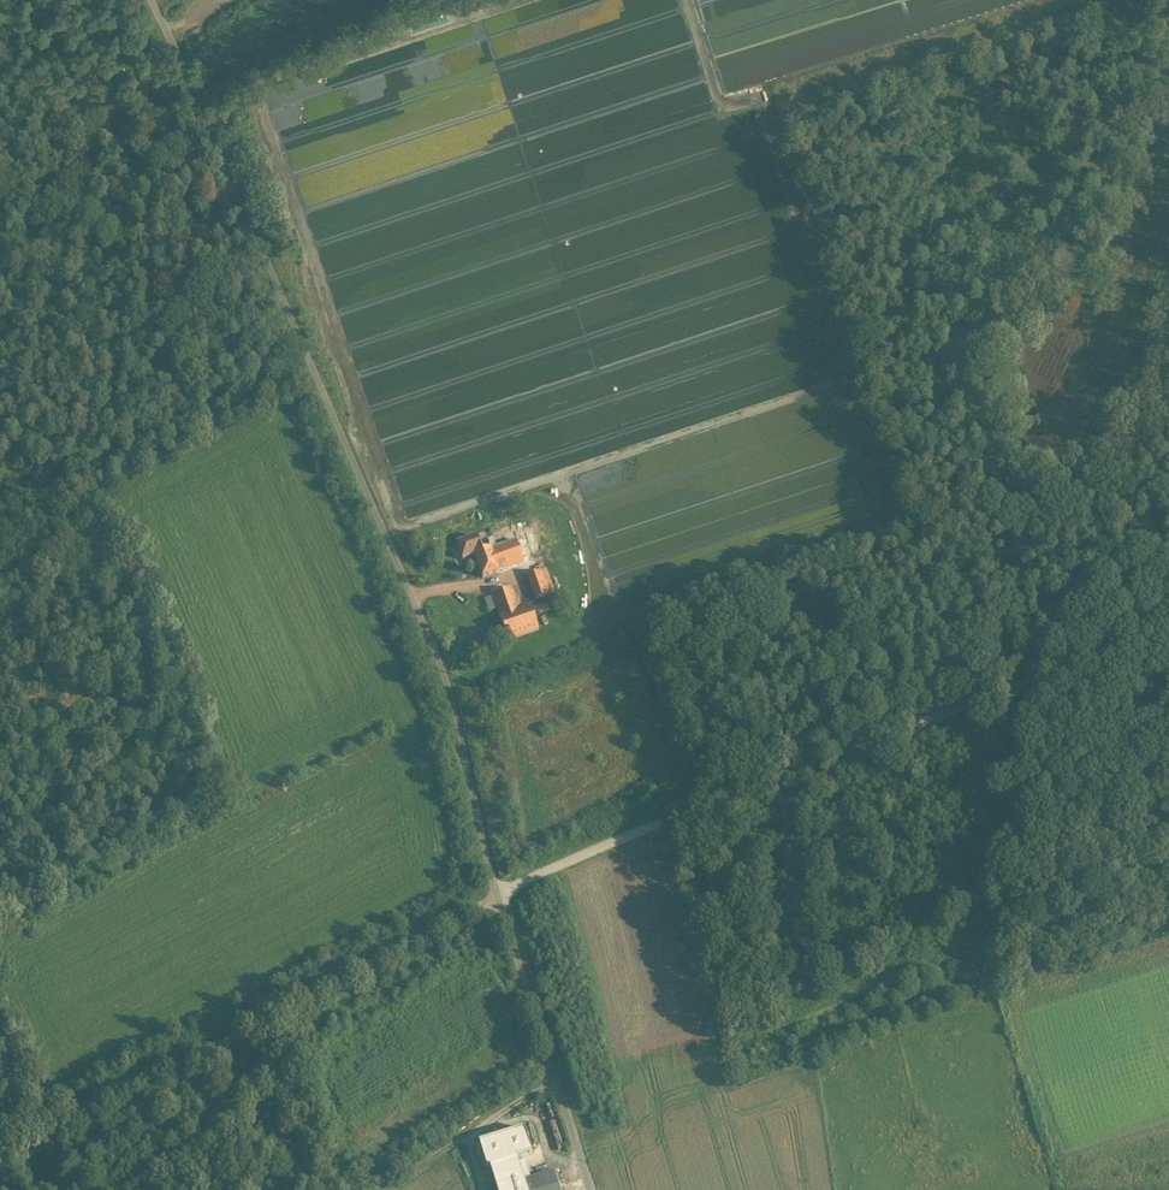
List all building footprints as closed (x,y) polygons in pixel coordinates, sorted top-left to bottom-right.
[(491,508),(477,513),(482,527),(496,522),(491,508)] [(522,528),(487,541),(487,542),(490,550),(498,573),(524,564),(518,548),(528,544),(522,528)] [(479,545),(477,537),(456,544),(462,561),(474,557),(482,579),(499,573),(498,573),(490,550),(487,542),(479,545)] [(539,573),(527,577),(536,601),(548,597),(539,573)] [(492,593),(504,589),(502,584),(491,587),(492,593)] [(519,611),(511,589),(492,596),(499,618),(508,642),(538,631),(530,607),(519,611)] [(525,1129),(479,1144),(486,1167),(490,1169),(518,1160),(518,1161),(517,1158),(532,1153),(525,1129)] [(524,1180),(518,1161),(518,1160),(490,1169),(497,1189),(561,1189),(555,1171),(524,1180)]
